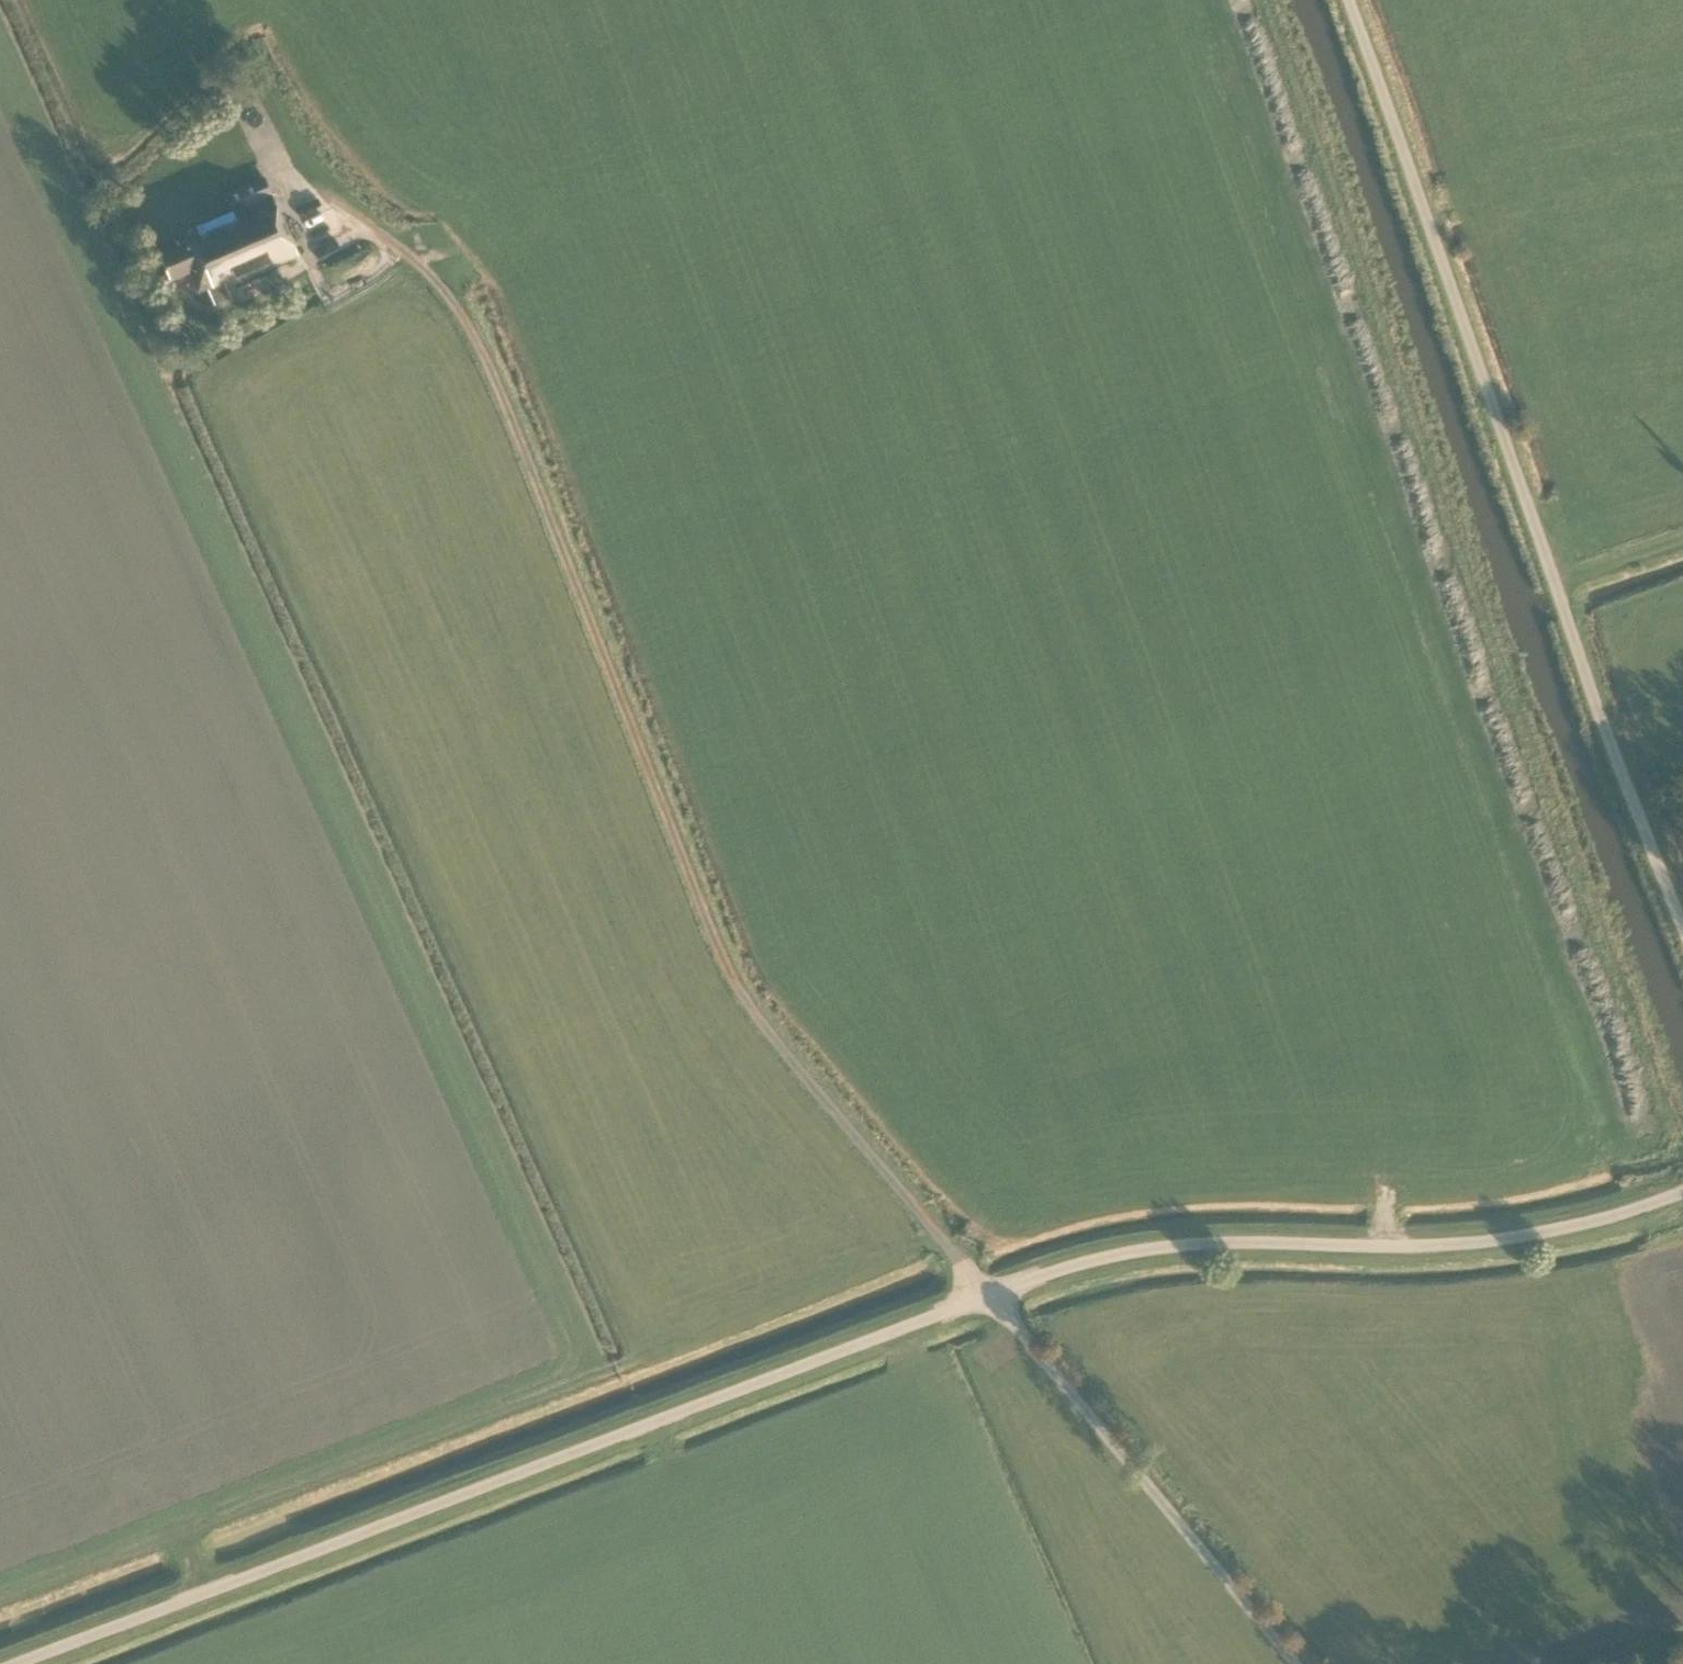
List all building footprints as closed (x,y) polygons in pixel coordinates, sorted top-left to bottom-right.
[(298,255),(264,176),(224,193),(232,212),(188,231),(189,232),(176,241),(178,245),(158,254),(169,279),(189,271),(197,291),(206,287),(213,303),(229,296),(225,286),(298,255)]
